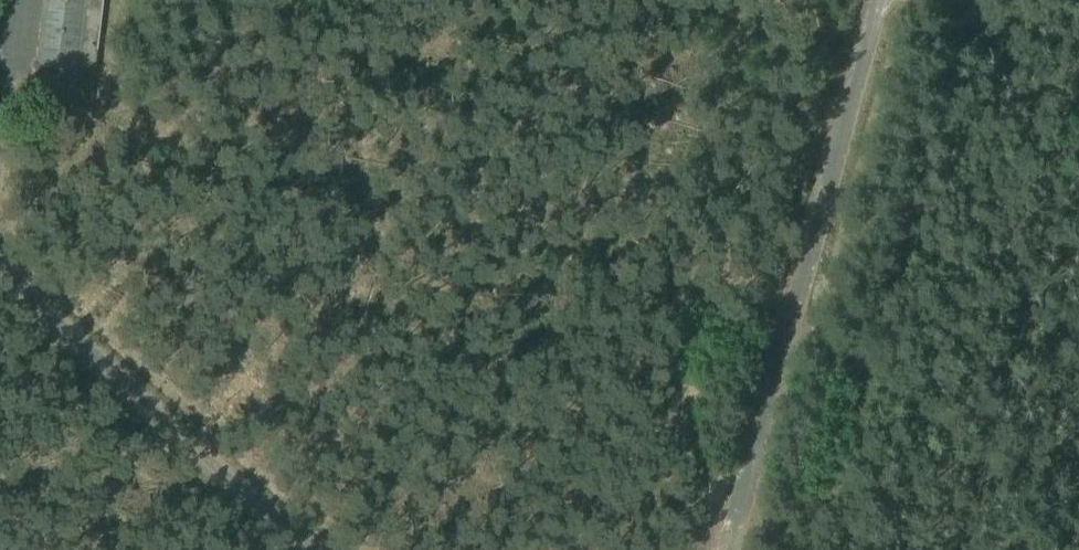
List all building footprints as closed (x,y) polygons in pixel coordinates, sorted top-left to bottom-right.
[(95,71),(104,0),(45,0),(37,64),(95,71)]
